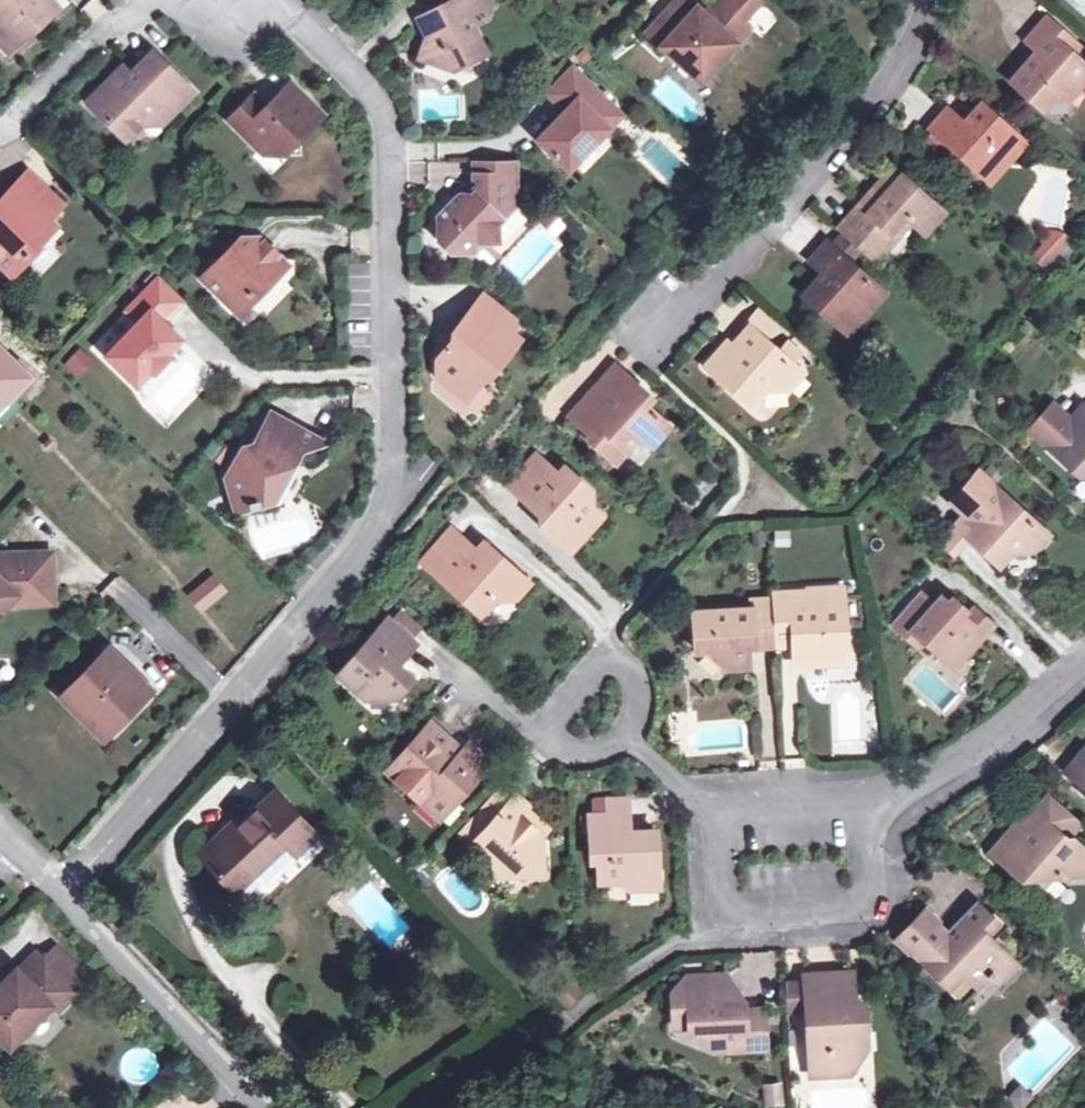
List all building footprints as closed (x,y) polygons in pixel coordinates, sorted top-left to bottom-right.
[(5,31),(18,43),(59,4),(55,0),(0,0),(0,30),(5,31)] [(428,33),(420,56),(453,67),(486,50),(467,13),(492,1),(491,0),(450,0),(419,16),(428,33)] [(702,13),(688,0),(673,0),(644,31),(696,80),(746,27),(738,21),(751,9),(741,0),(721,0),(705,16),(702,13)] [(702,13),(705,16),(721,0),(715,0),(702,13)] [(751,9),(757,2),(755,0),(741,0),(751,9)] [(1062,100),(1084,72),(1084,68),(1070,54),(1076,47),(1043,17),(1022,38),(1036,50),(1009,81),(1040,108),(1046,101),(1062,100)] [(0,30),(0,39),(11,50),(18,43),(5,31),(0,30)] [(126,138),(145,119),(147,108),(171,113),(193,90),(153,51),(133,73),(126,80),(115,69),(105,80),(107,81),(88,101),(102,115),(101,117),(114,129),(115,127),(126,138)] [(123,62),(115,69),(126,80),(133,73),(123,62)] [(566,171),(606,128),(599,121),(613,108),(571,66),(544,93),(562,111),(533,139),(566,171)] [(272,141),(284,153),(323,112),(291,80),(266,105),(252,91),(228,117),(263,151),(272,141)] [(991,159),(1002,168),(1024,142),(980,104),(962,124),(947,110),(931,128),(933,131),(953,148),(980,172),(991,159)] [(147,108),(145,119),(162,122),(171,113),(147,108)] [(620,114),(613,108),(599,121),(606,128),(620,114)] [(953,148),(933,131),(921,145),(941,162),(953,148)] [(263,151),(284,153),(272,141),(263,151)] [(475,172),(516,172),(516,158),(475,158),(475,172)] [(990,181),(1002,168),(991,159),(980,172),(990,181)] [(847,215),(883,247),(895,235),(890,230),(903,215),(921,231),(940,210),(894,169),(882,182),(887,186),(865,209),(859,203),(847,215)] [(2,196),(7,201),(0,209),(0,265),(11,276),(28,257),(21,250),(32,239),(43,243),(58,227),(47,217),(61,203),(27,170),(2,196)] [(517,201),(516,172),(475,172),(475,191),(463,202),(456,194),(438,214),(437,237),(451,250),(465,249),(475,237),(477,236),(480,239),(484,238),(500,222),(499,220),(517,201)] [(883,247),(847,215),(835,228),(838,230),(860,250),(872,260),(883,247)] [(500,239),(500,222),(484,238),(500,239)] [(1057,265),(1067,234),(1043,227),(1033,258),(1057,265)] [(838,230),(826,244),(848,263),(860,250),(838,230)] [(200,278),(235,310),(252,293),(258,299),(277,278),(269,271),(282,257),(260,236),(240,236),(200,278)] [(476,248),(475,237),(465,249),(476,248)] [(882,293),(848,263),(826,244),(811,261),(823,272),(804,294),(833,320),(846,307),(859,319),(882,293)] [(290,265),(282,257),(269,271),(277,278),(290,265)] [(153,370),(168,354),(164,350),(183,331),(164,313),(180,297),(156,274),(124,308),(136,319),(104,354),(134,383),(149,367),(153,370)] [(487,290),(475,302),(508,329),(519,316),(487,290)] [(252,293),(235,310),(241,316),(258,299),(252,293)] [(520,338),(508,329),(475,302),(452,330),(455,333),(437,355),(438,374),(466,397),(493,364),(497,367),(520,338)] [(847,332),(859,319),(846,307),(833,320),(847,332)] [(760,316),(750,327),(765,339),(774,328),(760,316)] [(765,339),(750,327),(738,339),(744,344),(739,351),(726,340),(706,363),(750,403),(762,390),(788,388),(803,372),(788,360),(799,348),(784,334),(774,347),(765,339)] [(62,365),(79,380),(96,362),(79,347),(62,365)] [(28,376),(0,349),(0,404),(28,376)] [(614,365),(599,383),(612,395),(628,377),(614,365)] [(642,389),(628,377),(612,395),(599,383),(569,416),(592,435),(589,438),(615,461),(640,433),(651,444),(668,425),(644,402),(641,405),(633,400),(642,389)] [(1045,445),(1068,420),(1051,404),(1028,429),(1045,445)] [(1045,445),(1076,473),(1084,474),(1084,409),(1082,406),(1068,420),(1045,445)] [(249,507),(260,504),(260,501),(272,498),(299,449),(325,441),(271,411),(254,444),(242,446),(227,476),(235,508),(249,504),(249,507)] [(43,444),(48,448),(55,441),(50,436),(43,444)] [(571,529),(580,537),(599,515),(590,508),(589,492),(562,469),(556,476),(534,456),(507,488),(548,523),(543,529),(559,543),(571,529)] [(965,515),(964,516),(976,528),(968,536),(999,564),(1011,551),(1037,549),(1048,536),(992,485),(977,472),(950,502),(965,515)] [(976,528),(964,516),(939,542),(952,554),(968,536),(976,528)] [(431,572),(457,541),(443,529),(417,560),(431,572)] [(568,551),(580,537),(571,529),(559,543),(568,551)] [(457,541),(431,572),(475,610),(487,597),(512,596),(524,580),(480,542),(470,553),(457,541)] [(15,600),(14,582),(51,580),(49,550),(0,551),(0,605),(4,601),(15,600)] [(190,595),(200,606),(220,588),(211,577),(190,595)] [(14,582),(15,600),(52,598),(51,580),(14,582)] [(805,650),(806,662),(845,661),(842,609),(807,611),(806,592),(771,594),(772,599),(751,599),(752,609),(693,613),(695,650),(707,650),(726,667),(747,666),(746,646),(774,644),(793,643),(794,651),(805,650)] [(952,667),(982,632),(963,616),(940,596),(934,604),(921,593),(893,626),(905,637),(911,631),(922,641),(952,667)] [(397,604),(383,620),(408,642),(422,626),(397,604)] [(963,616),(982,632),(991,621),(972,605),(963,616)] [(410,644),(408,642),(383,620),(334,676),(362,701),(389,699),(407,678),(391,665),(410,644)] [(916,648),(922,641),(911,631),(905,637),(916,648)] [(134,702),(129,697),(144,682),(108,646),(86,669),(64,692),(61,694),(103,734),(108,728),(119,717),(134,702)] [(795,663),(806,662),(805,650),(794,651),(795,663)] [(64,692),(86,669),(81,665),(59,687),(64,692)] [(940,710),(954,697),(926,666),(912,679),(940,710)] [(144,682),(129,697),(134,702),(149,686),(144,682)] [(123,721),(119,717),(108,728),(112,732),(123,721)] [(439,818),(455,800),(487,763),(465,744),(460,750),(448,764),(437,755),(449,741),(428,723),(385,772),(426,807),(439,818)] [(448,764),(460,750),(449,741),(437,755),(448,764)] [(1065,772),(1084,788),(1084,749),(1065,772)] [(474,836),(510,796),(497,784),(450,835),(463,847),(474,836)] [(224,840),(218,834),(197,853),(233,893),(286,845),(294,854),(316,834),(276,792),(240,826),(224,840)] [(513,792),(510,796),(474,836),(489,850),(491,874),(525,872),(541,854),(539,832),(542,828),(530,817),(528,820),(520,813),(527,805),(513,792)] [(605,812),(625,811),(624,795),(604,796),(605,812)] [(1050,795),(1038,808),(1059,828),(1072,814),(1050,795)] [(1072,814),(1059,828),(1038,808),(1034,805),(1020,820),(1026,826),(1023,831),(1008,832),(993,850),(1023,879),(1052,877),(1084,875),(1084,851),(1069,835),(1081,822),(1072,814)] [(627,837),(625,811),(605,812),(586,813),(588,859),(595,859),(597,879),(618,878),(627,887),(647,886),(646,868),(656,867),(653,828),(643,828),(644,836),(627,837)] [(224,840),(240,826),(234,819),(218,834),(224,840)] [(1038,893),(1052,877),(1023,879),(1038,893)] [(985,933),(991,927),(996,921),(976,903),(948,933),(924,909),(896,939),(931,973),(937,966),(953,981),(953,993),(961,1001),(989,971),(999,981),(1015,962),(995,943),(985,933)] [(985,933),(995,943),(1001,937),(991,927),(985,933)] [(0,984),(0,1032),(11,1043),(52,1002),(58,1008),(79,986),(45,953),(25,973),(18,967),(0,984)] [(937,966),(931,973),(953,993),(953,981),(937,966)] [(804,984),(805,1013),(809,1074),(847,1072),(846,1053),(854,1053),(853,1029),(862,1029),(861,1003),(852,1004),(843,996),(851,987),(850,973),(803,975),(804,984)] [(681,1004),(682,1023),(683,1029),(691,1028),(718,1050),(764,1047),(762,1007),(742,1008),(742,1001),(724,1002),(722,974),(687,975),(669,994),(670,1005),(681,1004)] [(805,1013),(804,984),(786,985),(787,1014),(805,1013)] [(671,1024),(682,1023),(681,1004),(670,1005),(671,1024)] [(782,1082),(762,1084),(764,1107),(784,1105),(782,1082)]
